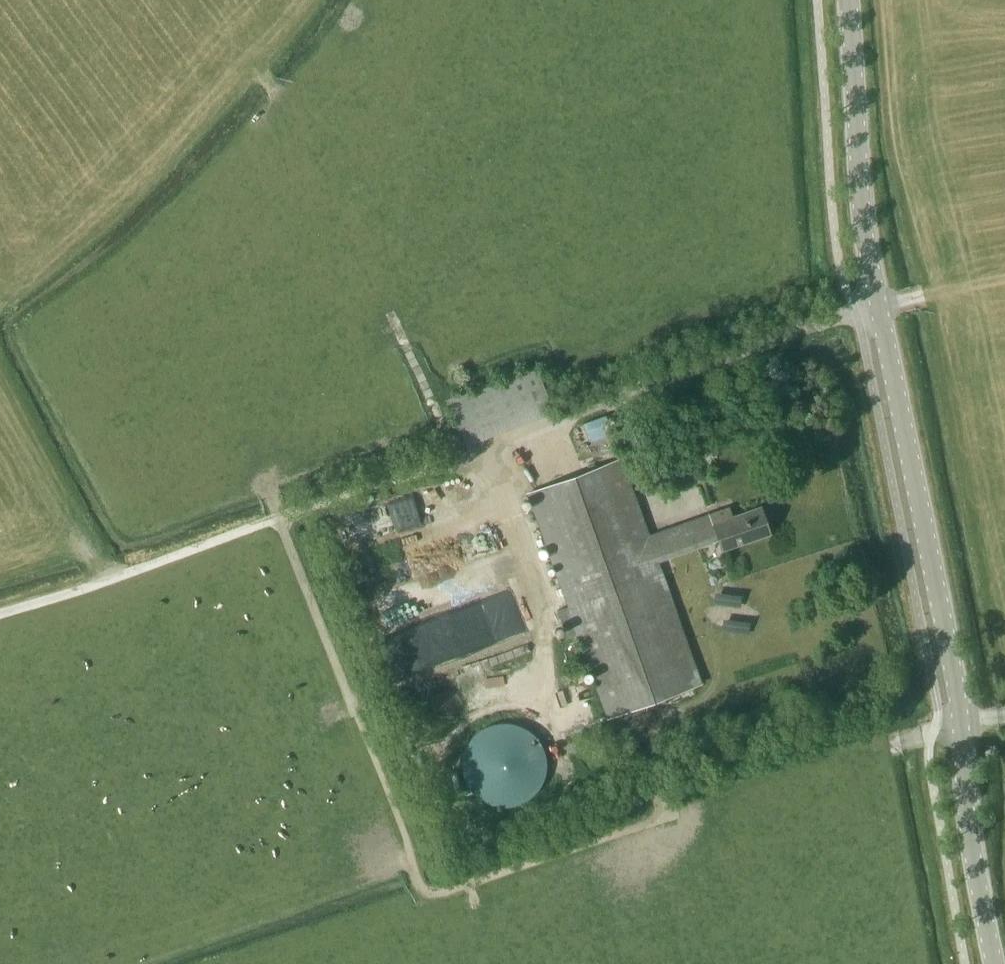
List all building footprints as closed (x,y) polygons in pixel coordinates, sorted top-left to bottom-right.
[(724,551),(772,533),(763,507),(733,518),(729,507),(650,535),(623,458),(528,492),(568,606),(558,609),(568,637),(579,633),(609,716),(702,683),(659,562),(720,540),(724,551)] [(396,681),(427,671),(413,629),(383,639),(396,681)] [(545,775),(546,763),(545,751),(540,740),(532,731),(522,725),(510,721),(498,721),(487,725),(477,731),(469,740),(464,751),(462,763),(464,775),(469,786),(477,795),(487,802),(498,805),(510,805),(522,802),(532,795),(540,786),(545,775)]
